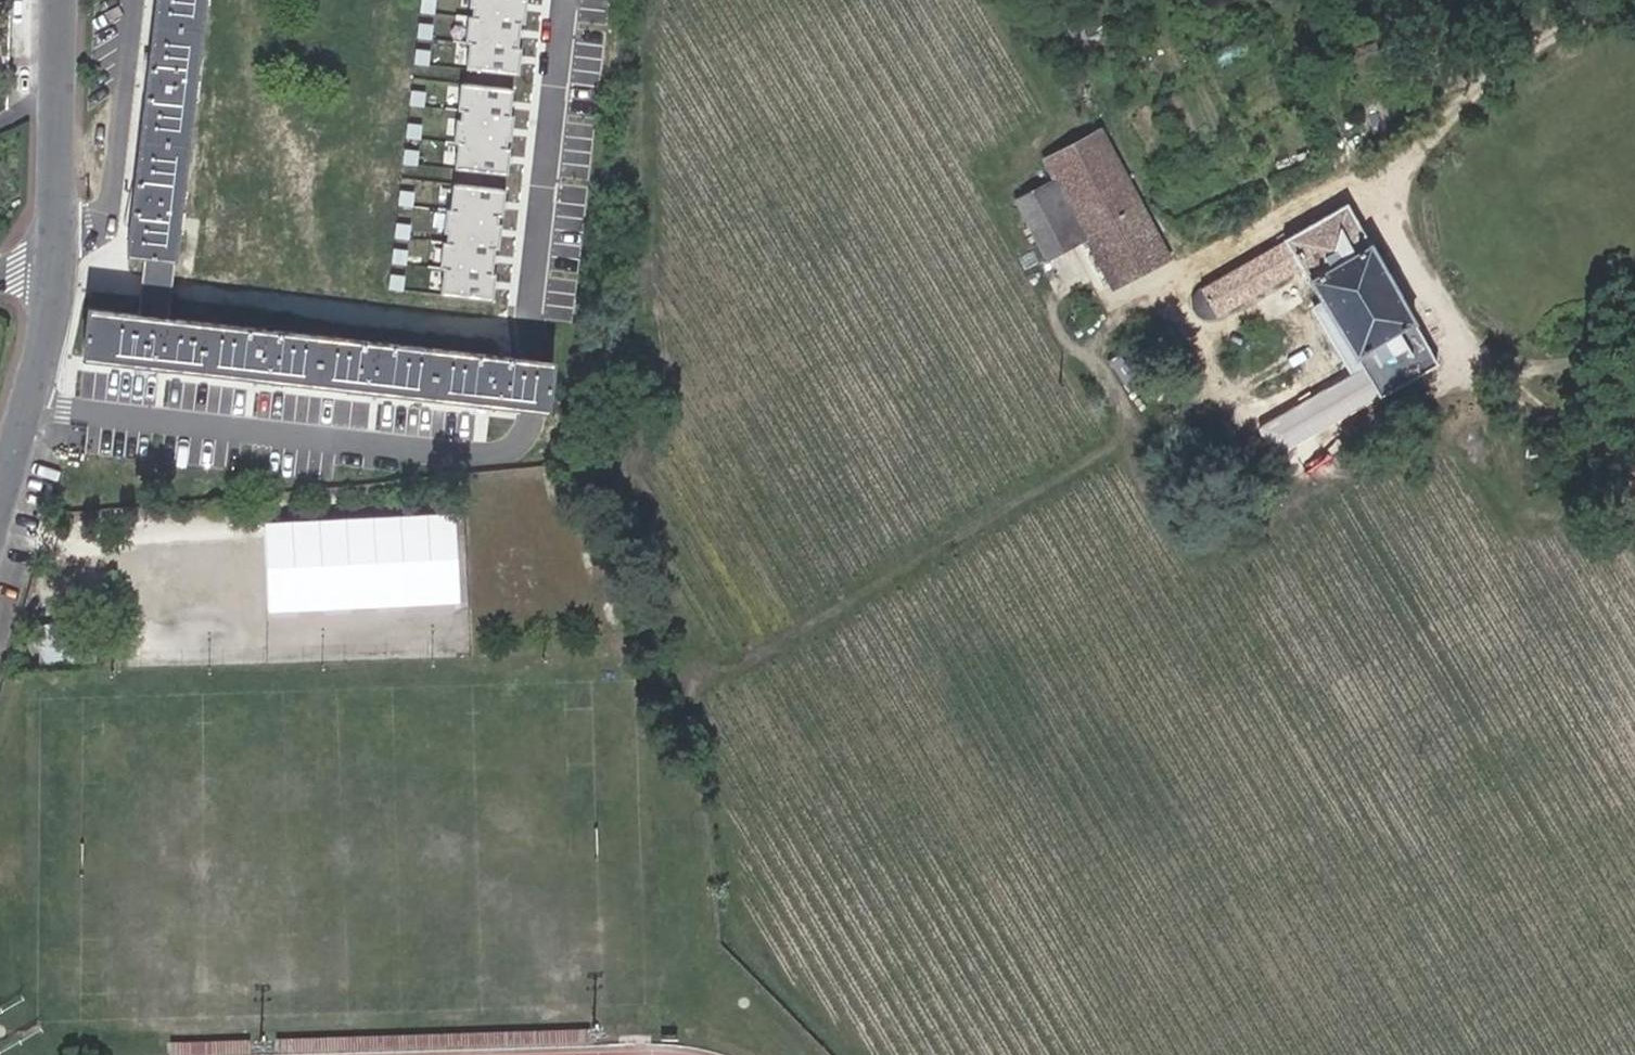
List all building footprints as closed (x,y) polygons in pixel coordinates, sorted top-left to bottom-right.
[(176,261),(205,0),(155,0),(127,256),(151,259),(176,261)] [(465,70),(519,76),(527,0),(472,0),(465,70)] [(515,89),(461,84),(452,167),(507,172),(515,89)] [(1137,204),(1099,132),(1044,162),(1054,181),(1085,239),(1110,287),(1166,258),(1137,204)] [(1085,239),(1054,181),(1024,196),(1013,202),(1044,261),(1085,239)] [(507,190),(454,184),(442,296),(495,302),(507,190)] [(1437,364),(1343,205),(1197,291),(1198,293),(1197,294),(1196,294),(1196,295),(1195,296),(1194,297),(1194,298),(1193,299),(1193,300),(1192,301),(1192,302),(1192,303),(1192,304),(1192,305),(1192,306),(1192,307),(1192,308),(1193,308),(1193,309),(1193,310),(1193,311),(1194,311),(1194,312),(1195,313),(1195,314),(1196,314),(1196,315),(1197,316),(1198,317),(1199,318),(1200,318),(1201,318),(1202,319),(1203,319),(1204,320),(1205,320),(1206,320),(1207,320),(1208,320),(1209,320),(1210,320),(1211,319),(1212,319),(1301,269),(1321,303),(1311,310),(1349,375),(1256,428),(1273,458),(1437,364)] [(151,259),(145,318),(169,320),(176,261),(151,259)] [(91,311),(86,357),(545,409),(550,362),(169,320),(145,318),(91,311)] [(461,516),(285,522),(288,609),(464,605),(461,516)]
